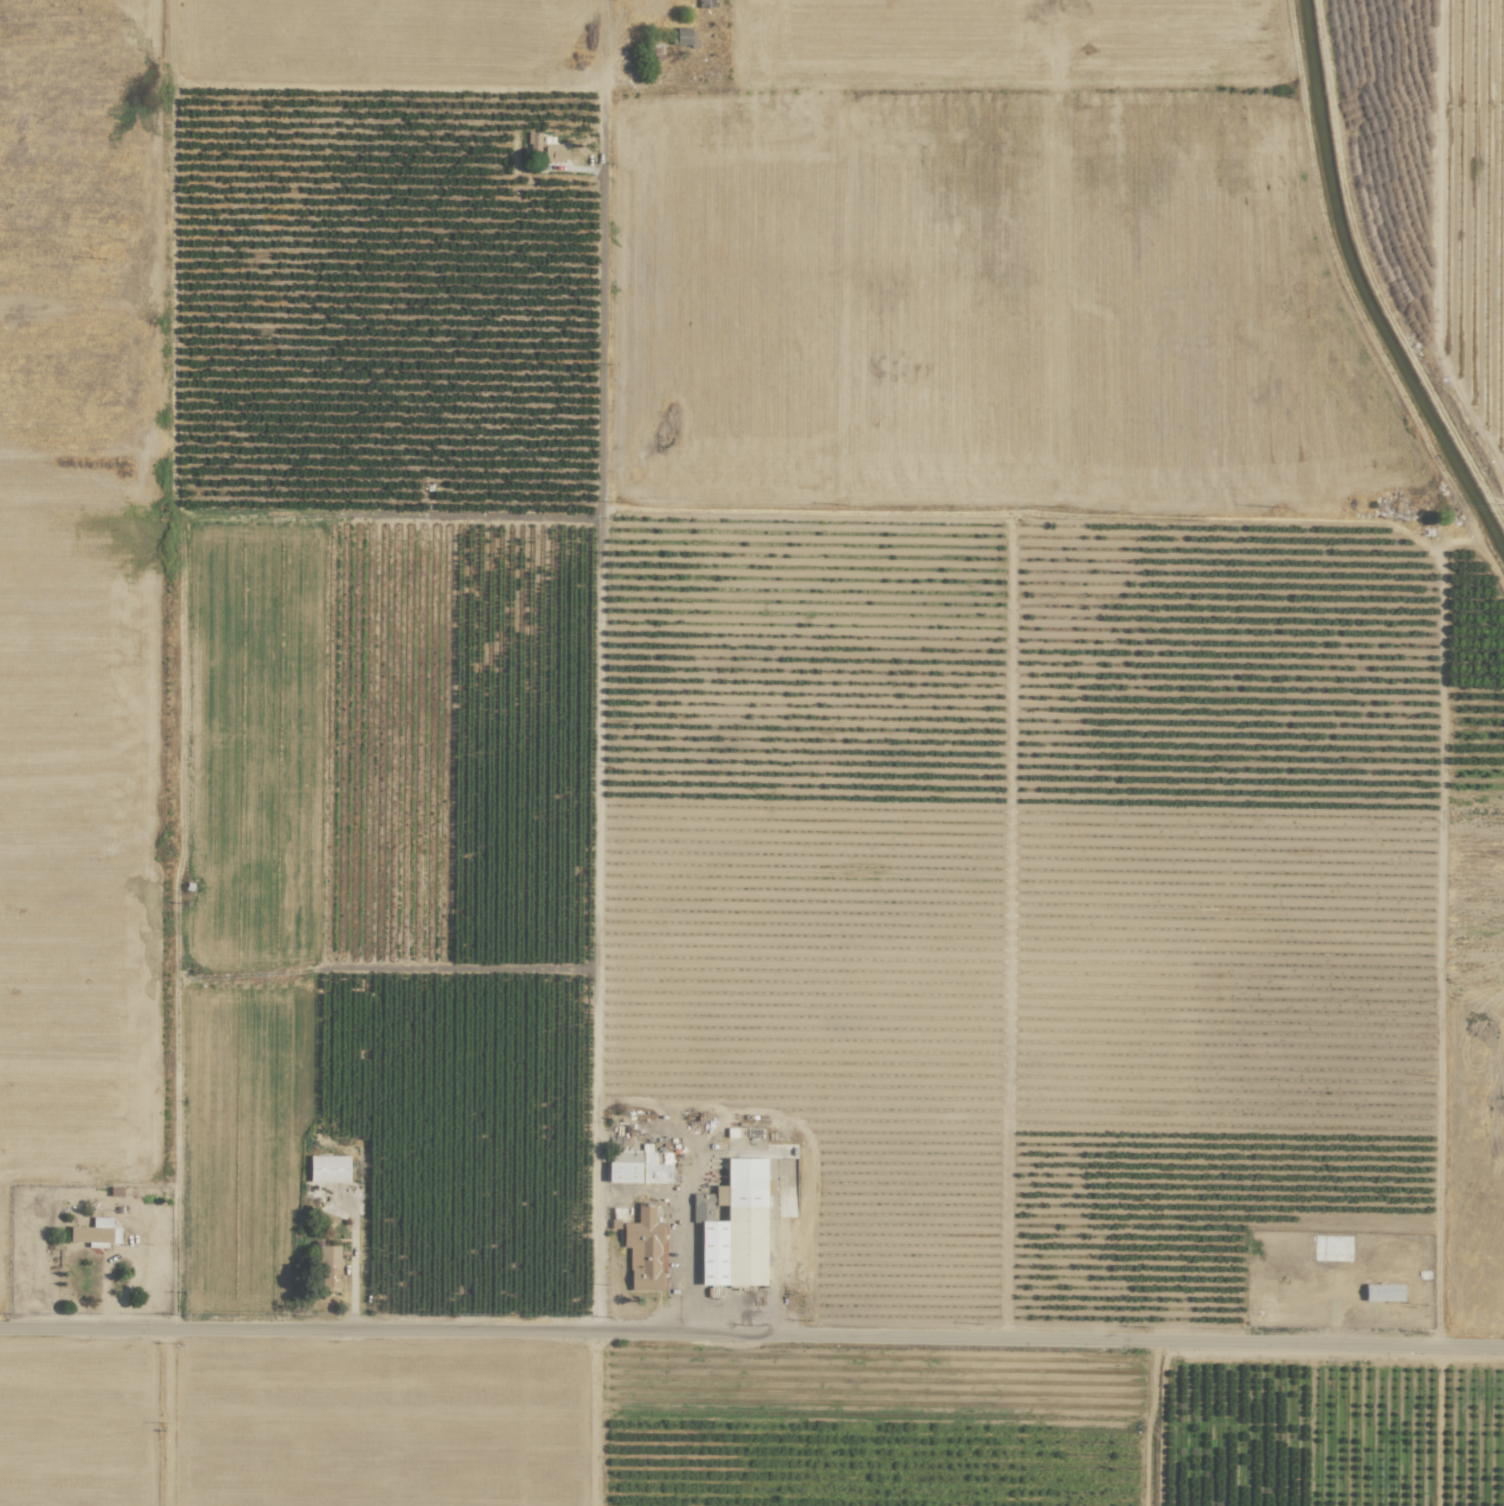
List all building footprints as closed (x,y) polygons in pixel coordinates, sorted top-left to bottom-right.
[(694,46),(695,29),(672,28),(672,45),(694,46)] [(544,161),(568,160),(567,143),(543,144),(544,161)] [(671,1152),(659,1152),(659,1163),(656,1163),(656,1152),(650,1152),(651,1144),(642,1144),(641,1183),(671,1183),(671,1152)] [(608,1182),(640,1182),(639,1150),(608,1151),(608,1182)] [(348,1182),(348,1156),(309,1156),(309,1182),(348,1182)] [(764,1158),(725,1159),(726,1186),(714,1186),(714,1205),(726,1205),(726,1221),(700,1221),(700,1286),(765,1285),(764,1158)] [(713,1193),(692,1194),(692,1221),(714,1221),(713,1193)] [(629,1291),(662,1291),(662,1270),(661,1270),(661,1223),(654,1223),(654,1203),(637,1203),(637,1222),(622,1222),(622,1247),(629,1247),(629,1291)] [(69,1226),(69,1241),(88,1242),(88,1245),(104,1245),(104,1243),(119,1243),(120,1228),(111,1228),(112,1218),(92,1217),(92,1227),(69,1226)] [(339,1246),(318,1246),(317,1291),(338,1292),(339,1246)] [(1364,1301),(1402,1300),(1401,1283),(1364,1284),(1364,1301)]
